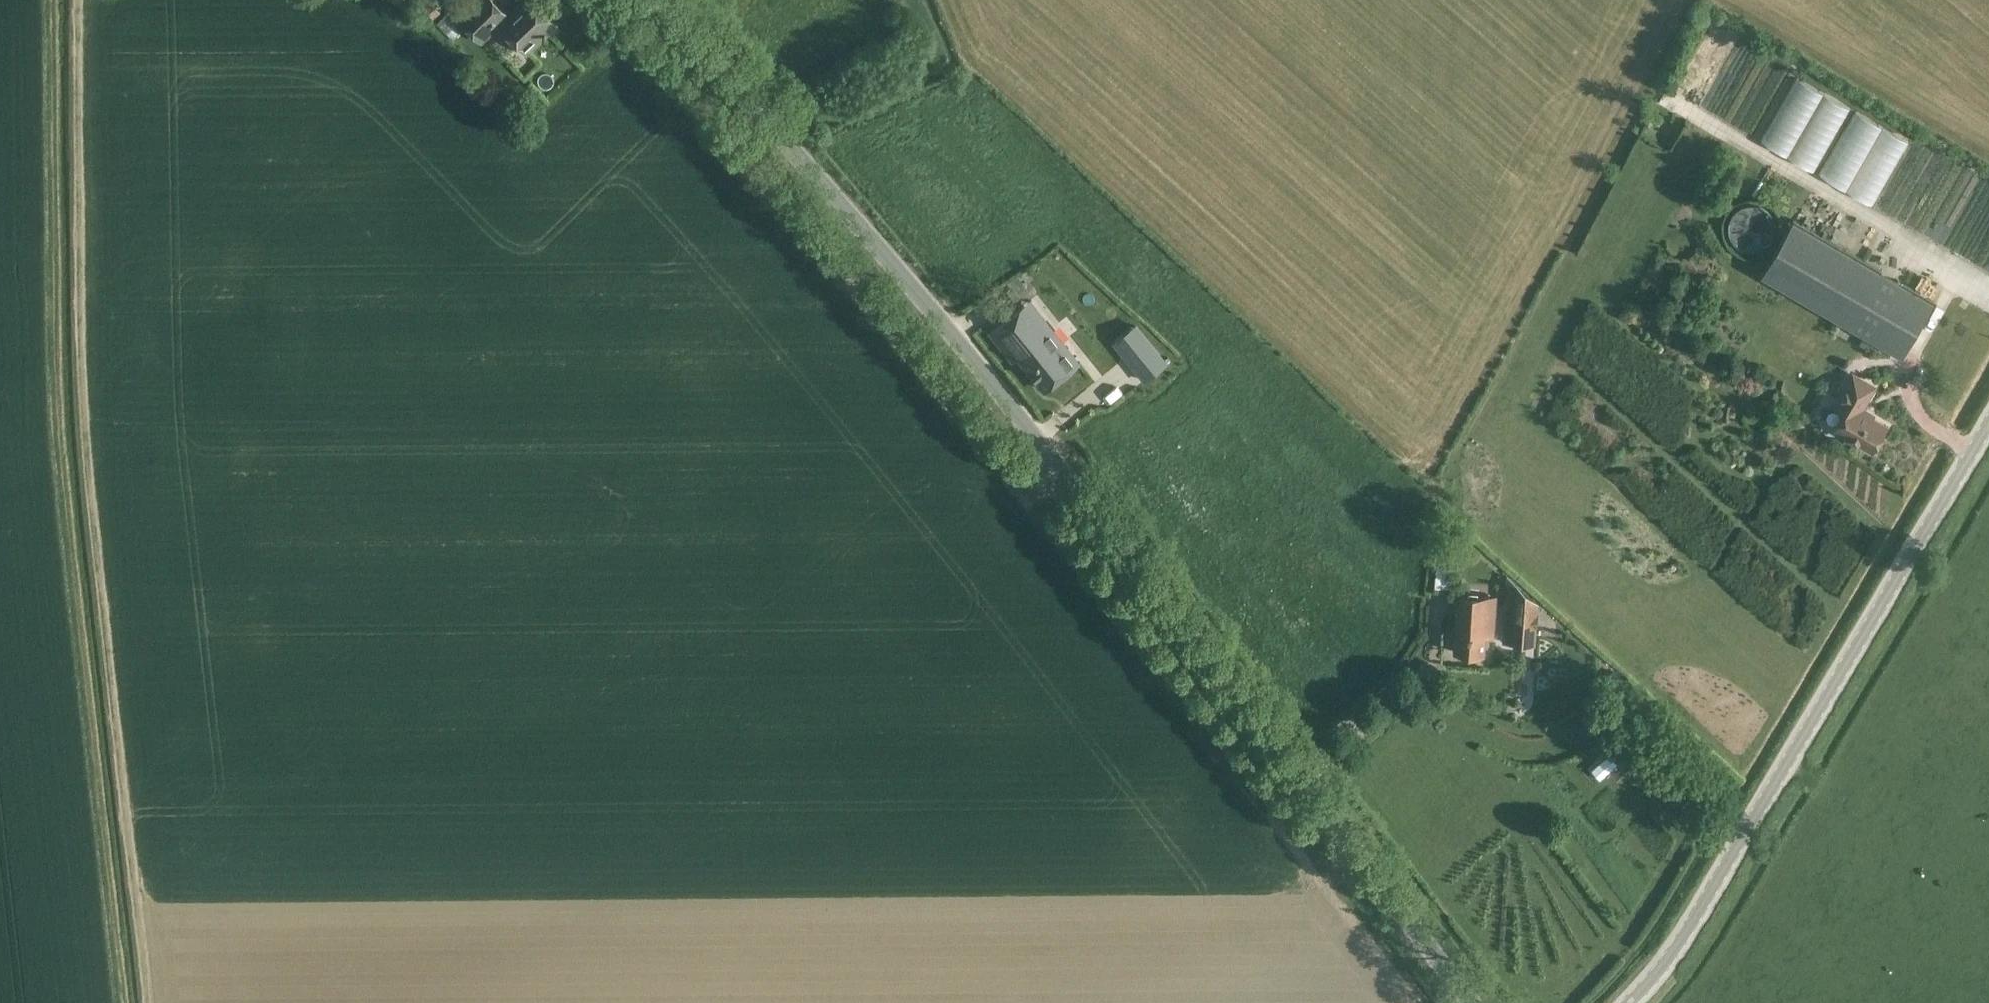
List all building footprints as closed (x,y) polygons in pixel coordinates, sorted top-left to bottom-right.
[(470,5),(460,13),(481,39),(499,24),(527,53),(556,25),(532,0),(524,0),(506,17),(492,0),(477,0),(470,5)] [(425,11),(433,19),(440,11),(431,4),(425,11)] [(447,14),(437,23),(454,40),(463,30),(447,14)] [(1795,77),(1759,142),(1813,172),(1849,106),(1795,77)] [(1820,180),(1877,205),(1907,137),(1851,112),(1820,180)] [(1761,275),(1884,347),(1901,357),(1934,301),(1794,220),(1761,275)] [(1008,289),(1002,293),(1012,307),(1018,303),(1017,301),(1021,298),(1019,294),(1014,287),(1012,289),(1010,291),(1008,289)] [(1029,302),(1005,320),(990,333),(1013,362),(1019,357),(1045,390),(1078,364),(1029,302)] [(1124,357),(1132,367),(1140,378),(1160,363),(1151,352),(1144,342),(1124,357)] [(1874,387),(1856,377),(1853,375),(1838,400),(1849,406),(1836,429),(1873,450),(1886,427),(1857,409),(1862,400),(1865,402),(1874,387)] [(1434,567),(1434,588),(1450,588),(1450,568),(1434,567)] [(1503,639),(1503,643),(1536,644),(1537,620),(1538,602),(1527,591),(1526,591),(1505,590),(1505,610),(1503,639)] [(1458,597),(1455,632),(1454,652),(1484,654),(1485,635),(1494,636),(1496,600),(1458,597)]
